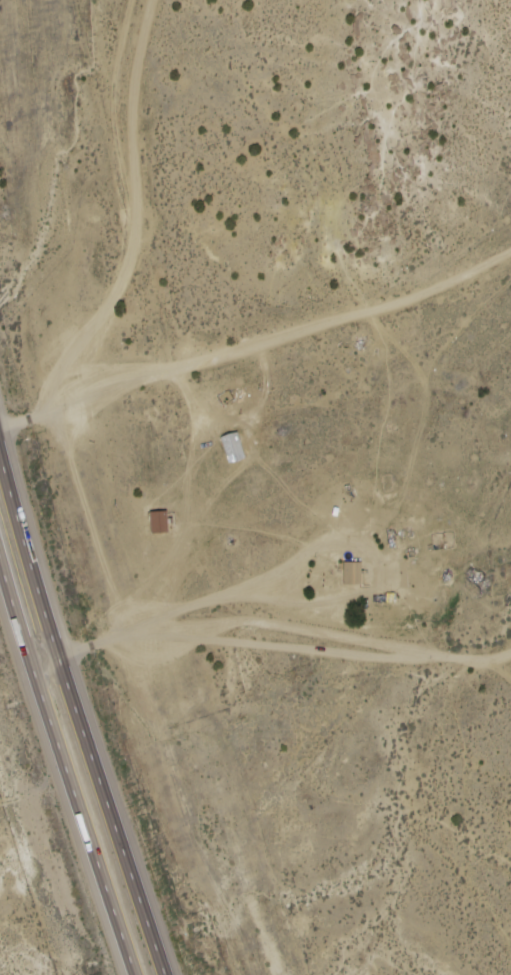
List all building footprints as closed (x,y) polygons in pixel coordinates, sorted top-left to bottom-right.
[(208,439),(214,465),(246,458),(240,431),(221,435),(221,436),(208,439)] [(152,511),(152,532),(169,532),(169,511),(152,511)]
